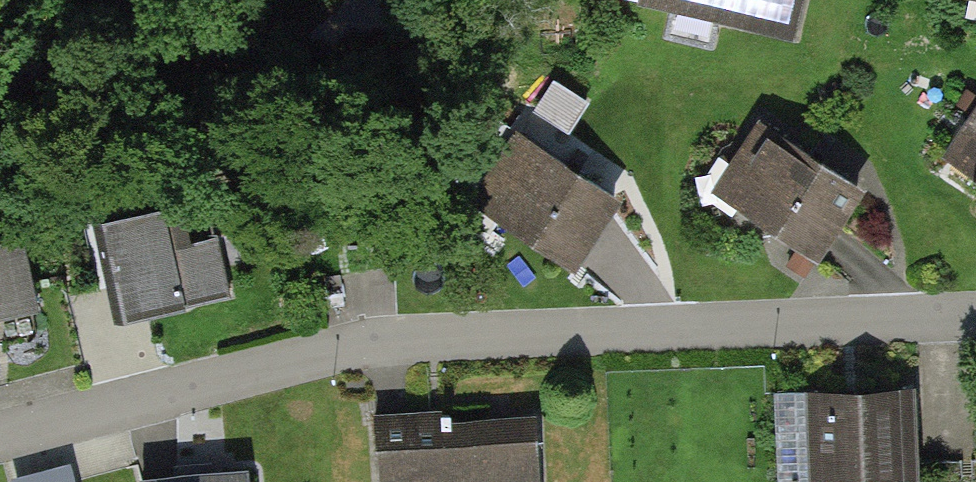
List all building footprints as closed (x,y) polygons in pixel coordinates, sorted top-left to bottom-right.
[(633,1),(789,36),(797,0),(633,0),(633,1)] [(558,74),(541,103),(578,124),(594,95),(558,74)] [(933,151),(975,182),(975,93),(933,151)] [(748,119),(695,196),(799,268),(853,190),(748,119)] [(561,280),(609,202),(522,148),(474,226),(561,280)] [(149,210),(86,223),(107,322),(222,298),(210,242),(158,253),(149,210)] [(32,316),(16,241),(0,245),(0,322),(32,316)] [(801,481),(906,481),(903,391),(798,395),(801,481)] [(393,481),(539,481),(535,412),(363,422),(367,479),(393,477),(393,481)] [(15,468),(19,481),(87,481),(78,450),(15,468)] [(126,477),(127,481),(242,481),(242,470),(126,477)]
